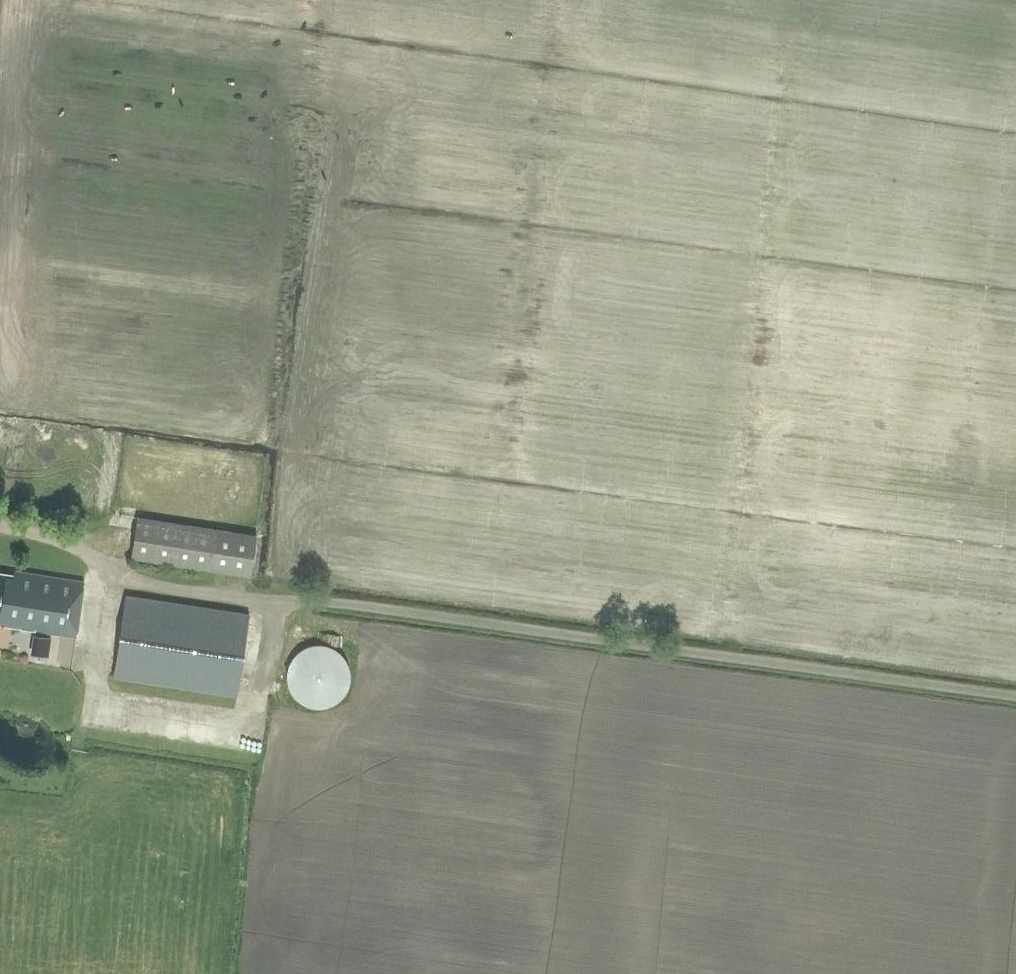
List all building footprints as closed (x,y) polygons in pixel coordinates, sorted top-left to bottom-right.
[(250,576),(257,535),(138,517),(132,557),(250,576)] [(84,583),(15,571),(14,576),(0,574),(0,626),(75,638),(84,583)] [(237,696),(250,614),(127,595),(114,677),(237,696)] [(34,651),(46,656),(53,639),(42,634),(34,651)] [(288,673),(287,676),(288,679),(288,683),(289,685),(290,689),(292,692),(293,694),(295,696),(297,699),(300,701),(302,703),(305,705),(307,705),(310,707),(312,707),(315,707),(319,708),(321,708),(324,707),(328,707),(331,705),(334,704),(337,702),(339,700),(341,699),(343,697),(344,696),(345,694),(347,691),(348,688),(349,685),(350,683),(350,679),(351,676),(350,673),(350,671),(350,668),(349,666),(348,664),(347,661),(345,658),(344,657),(342,654),(339,652),(337,650),(334,648),(332,647),(329,646),(326,645),(322,645),(320,644),(316,645),(315,645),(311,645),(308,646),(305,648),(303,649),(300,650),(298,653),(295,656),(293,657),(292,660),(290,663),(289,666),(288,668),(288,671),(288,673)]
